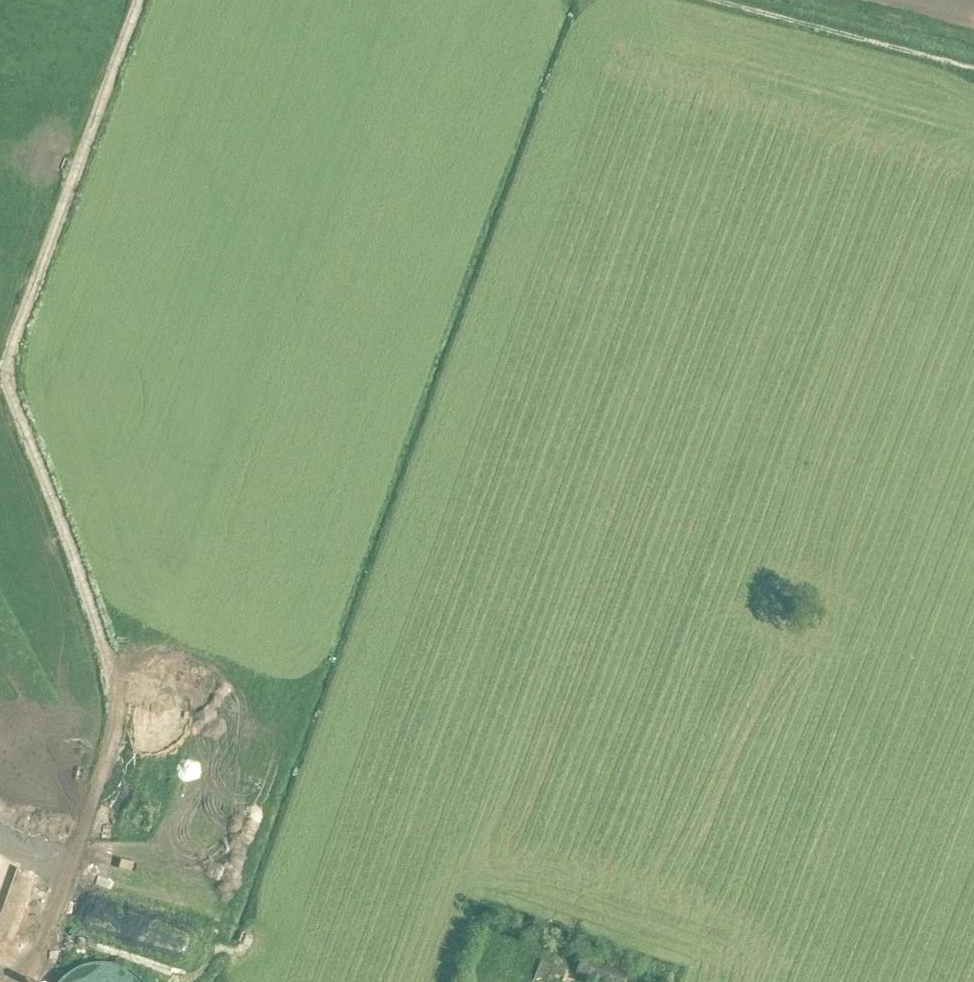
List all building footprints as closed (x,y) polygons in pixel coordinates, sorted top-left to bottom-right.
[(536,978),(549,981),(580,981),(582,976),(599,981),(626,981),(629,972),(583,956),(576,973),(542,961),(536,978)] [(129,958),(77,975),(80,981),(136,981),(129,958)]
